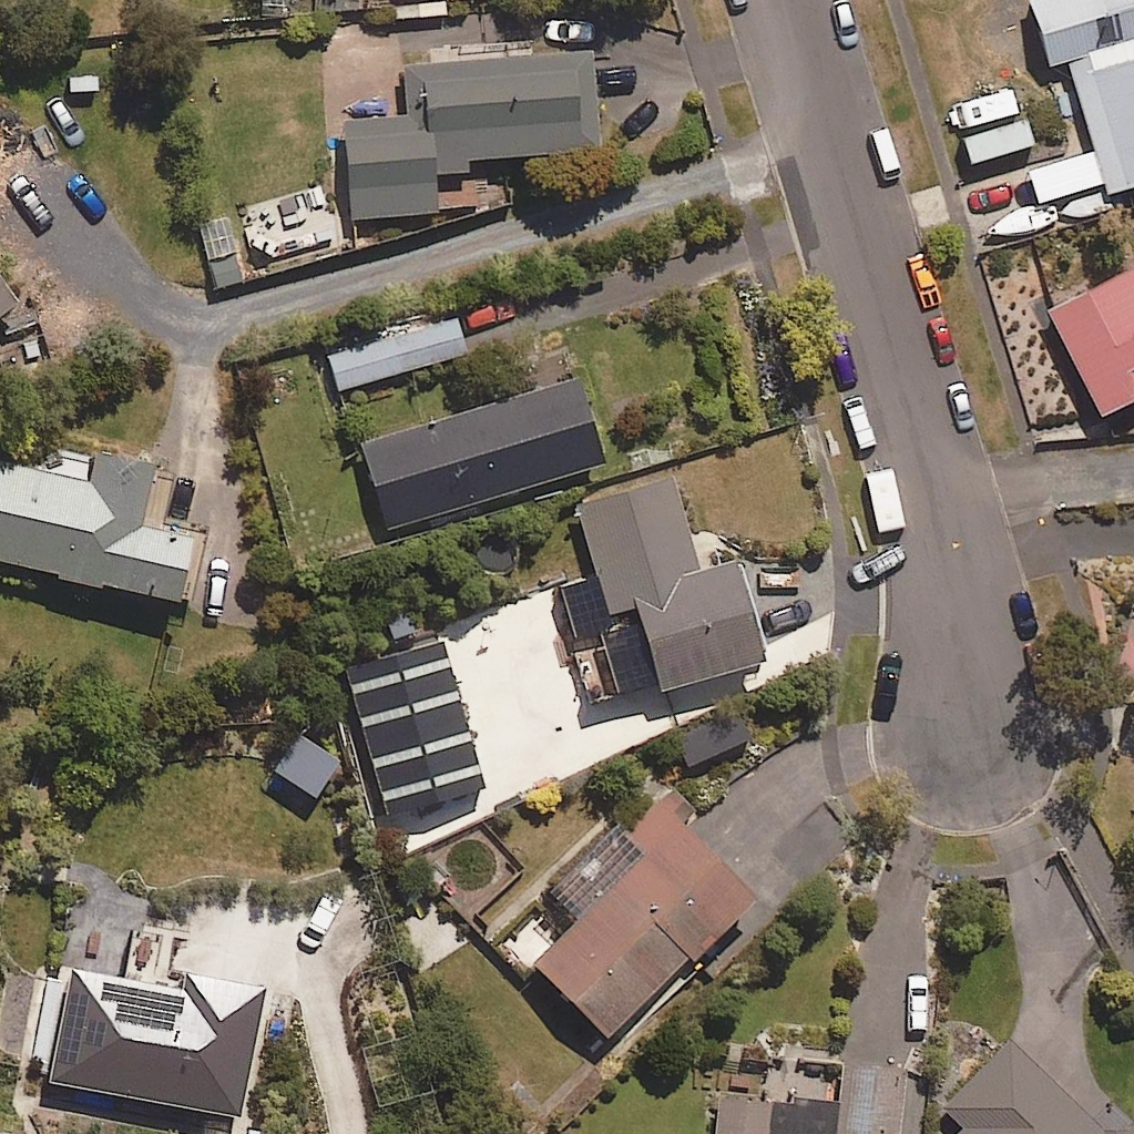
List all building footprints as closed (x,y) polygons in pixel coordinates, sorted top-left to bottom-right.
[(326,11),(385,8),(385,0),(325,0),(326,11)] [(1105,195),(1133,187),(1133,0),(1101,0),(1095,2),(1094,0),(1036,0),(1025,3),(1046,73),(1068,67),(1105,195)] [(462,164),(591,158),(586,52),(403,60),(406,119),(331,123),(336,224),(429,220),(427,177),(463,175),(462,164)] [(1021,121),(960,140),(967,166),(1029,147),(1021,121)] [(283,233),(210,260),(220,288),(294,261),(283,233)] [(1133,400),(1133,265),(1042,311),(1096,419),(1133,400)] [(23,299),(0,270),(0,317),(23,299)] [(334,392),(462,355),(451,318),(323,355),(334,392)] [(383,531),(598,466),(572,381),(357,446),(383,531)] [(173,476),(146,470),(84,454),(76,485),(0,466),(0,566),(168,607),(183,548),(201,552),(206,530),(163,519),(173,476)] [(672,480),(575,507),(603,611),(544,627),(567,711),(663,685),(757,659),(730,563),(697,572),(672,480)] [(381,611),(392,653),(336,668),(376,817),(477,789),(438,641),(421,646),(410,603),(381,611)] [(685,768),(744,743),(731,713),(672,738),(685,768)] [(268,778),(304,805),(333,764),(297,738),(268,778)] [(530,967),(602,1039),(746,896),(675,825),(688,811),(665,788),(612,841),(634,863),(570,927),(530,967)] [(791,907),(857,831),(825,802),(758,879),(791,907)] [(185,974),(182,989),(76,969),(55,1082),(245,1117),(269,990),(185,974)] [(49,1060),(63,977),(34,972),(20,1055),(49,1060)] [(636,1053),(613,1031),(524,1122),(535,1133),(556,1133),(636,1053)] [(1124,1117),(1110,1132),(1014,1046),(935,1133),(1133,1133),(1133,1126),(1124,1117)] [(893,1070),(837,1068),(836,1108),(713,1104),(712,1133),(892,1133),(893,1070)]
